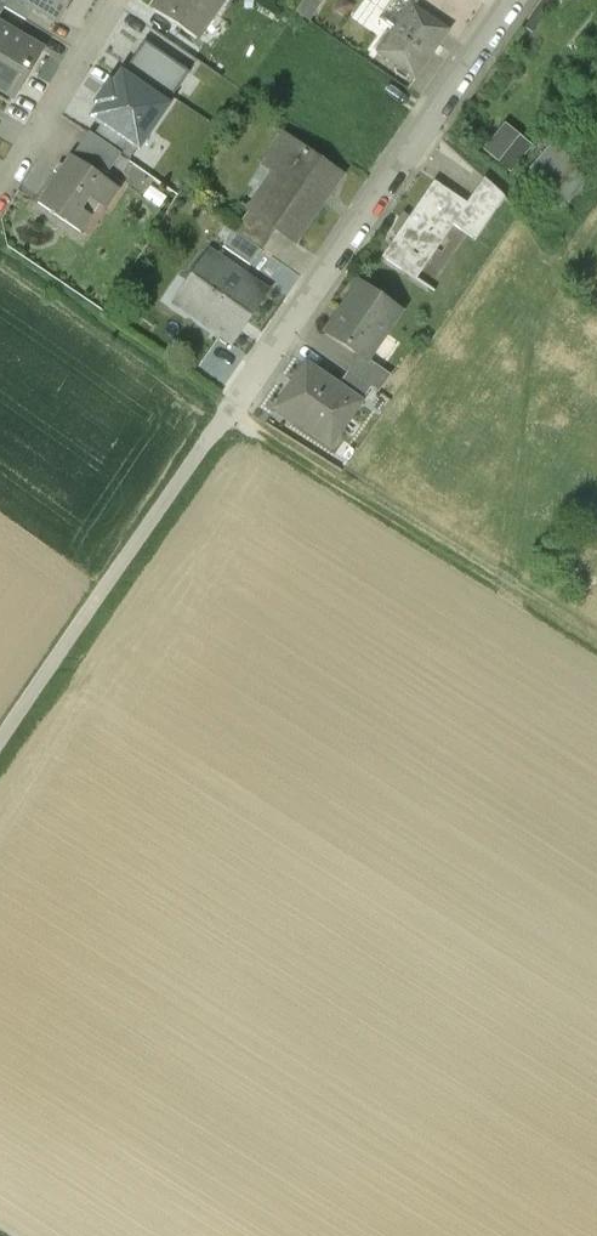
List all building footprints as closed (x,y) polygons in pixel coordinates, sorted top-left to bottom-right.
[(19,0),(1,0),(0,2),(0,5),(4,8),(26,21),(33,8),(19,0)] [(33,8),(57,23),(71,0),(19,0),(33,8)] [(153,9),(197,39),(199,38),(192,33),(203,17),(209,22),(225,0),(159,0),(153,9)] [(409,0),(392,0),(381,17),(396,27),(380,53),(414,76),(446,30),(413,7),(415,3),(409,0)] [(563,0),(544,0),(557,9),(563,0)] [(13,97),(41,50),(0,25),(0,90),(13,97)] [(125,78),(167,107),(190,73),(145,42),(127,67),(131,70),(125,78)] [(102,123),(137,148),(167,107),(125,78),(122,75),(114,87),(110,84),(97,103),(101,106),(93,117),(102,123)] [(93,136),(120,155),(129,161),(137,148),(102,123),(93,136)] [(503,124),(481,152),(508,174),(531,145),(503,124)] [(93,136),(88,133),(72,157),(97,174),(101,169),(107,174),(120,155),(93,136)] [(341,175),(284,136),(264,166),(282,178),(256,216),(275,229),(295,242),(341,175)] [(552,143),(529,169),(556,190),(579,165),(552,143)] [(72,157),(70,156),(38,203),(73,227),(91,200),(105,209),(119,189),(97,174),(72,157)] [(500,194),(483,178),(466,203),(489,219),(503,198),(500,194)] [(434,181),(382,257),(415,280),(452,225),(474,241),(489,219),(466,203),(434,181)] [(248,211),(233,232),(260,250),(275,229),(256,216),(248,211)] [(260,250),(233,232),(223,247),(250,266),(260,250)] [(262,291),(214,259),(182,305),(230,338),(262,291)] [(360,284),(326,333),(359,355),(366,360),(367,359),(400,311),(375,293),(374,294),(360,284)] [(366,360),(359,355),(348,371),(371,387),(378,392),(390,374),(367,359),(366,360)] [(338,385),(305,363),(274,409),(331,447),(361,401),(338,385)] [(371,387),(348,371),(338,385),(361,401),(371,387)]
